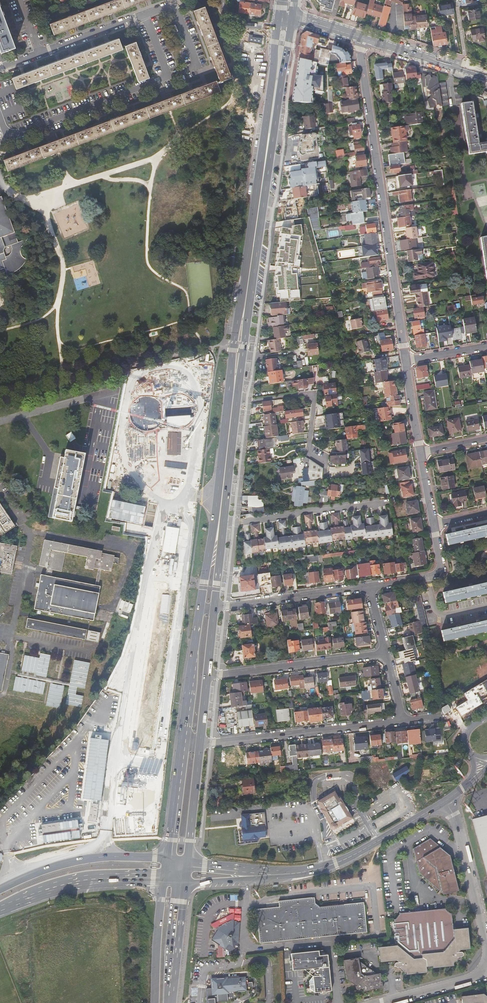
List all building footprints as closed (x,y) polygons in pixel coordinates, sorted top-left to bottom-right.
[(50,23),(55,34),(145,0),(113,0),(50,23)] [(318,1),(320,2),(319,3),(324,5),(323,7),(331,10),(334,0),(317,0),(318,1)] [(380,17),(378,25),(383,27),(387,15),(388,16),(392,0),(396,3),(395,10),(397,31),(405,34),(404,29),(404,24),(402,4),(402,0),(385,0),(383,8),(380,17)] [(249,13),(251,2),(239,1),(238,11),(249,13)] [(251,2),(249,13),(249,14),(254,15),(255,14),(259,14),(260,4),(251,2)] [(368,6),(355,2),(354,5),(353,9),(351,13),(364,17),(366,12),(368,6)] [(451,2),(438,4),(440,15),(453,13),(451,2)] [(383,8),(369,3),(368,6),(366,12),(380,17),(383,8)] [(410,24),(411,29),(416,29),(416,27),(415,16),(411,16),(411,7),(408,7),(408,4),(402,4),(404,24),(410,24)] [(194,10),(220,81),(231,77),(204,7),(194,10)] [(0,52),(14,47),(0,8),(0,51),(0,52)] [(479,8),(468,10),(469,19),(480,18),(479,8)] [(427,26),(426,15),(415,16),(416,27),(427,26)] [(440,26),(430,27),(433,45),(446,43),(445,35),(447,35),(446,32),(441,33),(440,26)] [(483,28),(471,30),(472,40),(479,39),(479,41),(485,40),(483,28)] [(317,63),(323,64),(328,65),(331,54),(331,51),(320,48),(319,51),(315,50),(314,55),(309,54),(312,42),(321,44),(321,46),(326,47),(328,39),(307,32),(302,35),(298,59),(317,63)] [(253,33),(249,33),(248,40),(262,42),(263,37),(253,35),(253,33)] [(119,38),(13,78),(17,89),(123,49),(119,38)] [(126,46),(139,81),(149,77),(136,42),(126,46)] [(333,45),(331,51),(331,54),(335,55),(338,59),(339,63),(345,63),(351,62),(350,57),(349,54),(346,49),(345,49),(345,48),(344,48),(344,49),(343,50),(342,48),(333,45)] [(317,63),(298,58),(295,82),(297,82),(296,87),(294,86),(292,97),(293,102),(311,103),(312,90),(324,92),(324,76),(315,75),(317,63)] [(393,73),(392,68),(385,69),(385,59),(374,60),(375,70),(385,69),(386,75),(382,75),(382,79),(393,78),(393,73)] [(345,66),(345,63),(339,63),(336,64),(337,71),(342,70),(343,75),(344,75),(347,75),(348,75),(348,74),(351,73),(350,66),(345,66)] [(417,81),(421,81),(420,73),(416,73),(416,68),(405,69),(406,79),(416,78),(417,81)] [(398,73),(393,73),(393,78),(394,84),(405,82),(404,72),(398,73)] [(349,87),(347,75),(344,75),(343,75),(340,76),(341,80),(338,80),(339,87),(342,86),(342,88),(346,88),(349,87)] [(47,146),(5,160),(8,171),(51,156),(170,110),(220,91),(217,81),(166,100),(47,146)] [(445,82),(438,83),(442,106),(448,105),(445,82)] [(384,92),(382,92),(384,104),(392,102),(391,91),(392,91),(391,83),(383,84),(384,92)] [(349,97),(350,100),(358,99),(356,86),(349,87),(346,88),(347,93),(349,92),(349,97)] [(463,103),(460,87),(454,88),(456,104),(461,103),(463,103)] [(350,103),(341,104),(342,112),(351,111),(356,110),(356,108),(359,108),(357,99),(349,101),(350,103)] [(479,143),(478,143),(478,139),(477,134),(474,118),(474,114),(472,102),(463,103),(461,103),(469,154),(485,152),(486,154),(486,153),(486,144),(479,145),(479,143)] [(409,114),(405,115),(406,118),(406,119),(407,119),(407,121),(408,126),(422,123),(422,119),(422,118),(423,118),(423,112),(409,114)] [(303,116),(304,129),(309,129),(315,128),(314,116),(303,116)] [(354,139),(361,138),(361,135),(361,134),(359,125),(356,125),(356,124),(352,124),(352,126),(349,127),(350,131),(350,136),(353,135),(354,139)] [(299,152),(301,164),(326,160),(323,144),(330,143),(327,126),(315,128),(309,129),(310,134),(302,136),(299,152)] [(406,141),(404,126),(392,128),(394,143),(406,141)] [(237,133),(229,132),(227,141),(236,142),(237,133)] [(406,141),(394,143),(392,143),(392,147),(393,150),(391,150),(391,154),(403,153),(408,152),(406,141)] [(336,150),(337,159),(364,155),(364,152),(363,144),(359,145),(359,142),(353,142),(354,147),(354,150),(355,150),(356,152),(344,154),(344,151),(343,151),(343,149),(336,150)] [(404,160),(403,153),(391,154),(388,155),(390,166),(397,165),(404,164),(407,164),(410,163),(411,163),(411,159),(404,160)] [(353,172),(367,170),(364,155),(355,157),(356,161),(356,164),(355,164),(355,168),(352,168),(353,172)] [(289,179),(290,189),(292,188),(304,186),(318,184),(315,168),(327,167),(326,160),(301,164),(289,165),(291,178),(289,179)] [(410,174),(415,174),(414,170),(412,170),(411,166),(407,166),(408,171),(406,171),(406,175),(410,174)] [(368,176),(367,170),(353,172),(352,172),(354,182),(352,182),(352,187),(361,185),(359,177),(368,176)] [(412,185),(410,174),(406,175),(396,177),(397,187),(412,185)] [(292,188),(294,199),(298,199),(305,198),(304,186),(292,188)] [(369,188),(350,191),(351,197),(352,202),(360,201),(359,196),(362,196),(362,199),(370,198),(369,190),(369,188)] [(411,200),(410,190),(393,192),(393,196),(399,195),(400,203),(405,202),(405,201),(411,200)] [(4,269),(6,276),(12,274),(16,272),(19,269),(22,266),(24,263),(25,261),(23,260),(21,259),(20,257),(19,255),(19,253),(20,250),(21,247),(24,244),(25,243),(26,241),(25,240),(18,243),(1,197),(0,198),(0,270),(4,269)] [(294,199),(287,200),(287,204),(286,204),(286,208),(285,208),(286,213),(284,214),(285,221),(298,219),(296,206),(295,203),(298,202),(298,199),(294,199)] [(352,202),(351,202),(353,213),(362,212),(363,212),(361,201),(360,201),(352,202)] [(412,205),(400,206),(400,211),(398,211),(399,214),(396,214),(396,218),(398,218),(401,218),(409,216),(416,216),(415,210),(414,210),(413,205),(412,205)] [(318,207),(307,209),(311,222),(313,230),(320,229),(318,207)] [(353,225),(363,223),(362,212),(353,213),(351,214),(353,225)] [(411,226),(409,216),(401,218),(398,218),(399,227),(411,226)] [(374,224),(365,225),(366,227),(363,227),(359,228),(360,234),(376,232),(374,224)] [(292,229),(282,227),(276,276),(276,303),(285,302),(300,300),(298,277),(300,260),(298,259),(303,232),(301,225),(292,226),(292,229)] [(417,238),(416,227),(405,228),(407,240),(417,238)] [(364,234),(366,245),(376,244),(374,233),(364,234)] [(409,240),(400,241),(401,250),(411,249),(409,240)] [(407,251),(408,262),(418,261),(417,255),(422,254),(421,249),(407,251)] [(380,258),(369,259),(370,262),(361,264),(362,269),(366,268),(372,267),(376,267),(376,266),(381,266),(380,258)] [(418,272),(413,273),(414,279),(434,276),(432,263),(417,265),(418,272)] [(366,268),(368,279),(374,278),(374,277),(379,276),(378,271),(381,270),(380,267),(372,268),(372,267),(366,268)] [(380,281),(371,282),(372,296),(383,294),(380,281)] [(409,289),(410,294),(416,293),(426,292),(425,289),(424,289),(423,284),(412,286),(412,288),(409,289)] [(429,306),(427,292),(426,292),(416,293),(416,294),(415,295),(416,300),(417,299),(417,301),(418,308),(429,306)] [(477,294),(470,295),(471,300),(472,305),(484,302),(483,297),(476,298),(475,296),(477,296),(477,294)] [(386,309),(384,297),(374,298),(376,311),(386,309)] [(276,303),(270,303),(271,317),(279,316),(286,315),(285,302),(276,303)] [(423,307),(413,309),(415,318),(424,316),(423,307)] [(386,309),(376,311),(378,321),(388,319),(386,309)] [(273,328),(282,326),(282,320),(283,320),(283,316),(276,317),(276,318),(268,318),(269,324),(267,325),(267,328),(273,328)] [(474,317),(463,319),(465,333),(477,331),(474,317)] [(352,329),(361,327),(361,323),(362,323),(361,318),(350,320),(352,329)] [(419,320),(412,321),(414,336),(415,335),(424,334),(423,329),(421,329),(420,326),(419,320)] [(286,326),(282,326),(273,328),(275,340),(285,339),(284,332),(287,332),(286,326)] [(460,328),(451,330),(453,340),(462,338),(460,328)] [(453,340),(451,330),(448,330),(448,333),(441,335),(442,343),(450,341),(450,340),(453,340)] [(425,334),(424,334),(415,335),(417,347),(426,345),(425,334)] [(386,340),(381,340),(382,351),(393,349),(391,335),(385,336),(386,340)] [(360,354),(369,351),(366,339),(356,342),(360,354)] [(279,340),(275,340),(268,341),(269,346),(270,346),(270,349),(271,353),(280,352),(279,340)] [(308,356),(318,354),(317,344),(307,346),(308,356)] [(275,359),(265,360),(267,372),(268,372),(270,372),(276,371),(275,359)] [(485,377),(484,371),(483,369),(482,359),(481,359),(481,360),(475,361),(475,360),(474,360),(474,361),(470,362),(470,361),(469,361),(470,365),(472,373),(472,375),(473,379),(485,377)] [(212,379),(212,365),(199,364),(198,381),(206,381),(206,378),(212,379)] [(465,376),(472,375),(472,373),(470,365),(458,367),(460,378),(465,377),(465,376)] [(417,367),(416,370),(417,378),(428,376),(426,366),(417,367)] [(283,383),(281,371),(270,372),(268,372),(270,385),(283,383)] [(374,373),(376,384),(383,382),(387,382),(386,371),(374,373)] [(434,376),(436,387),(448,385),(446,374),(434,376)] [(314,378),(292,382),(293,388),(299,387),(299,389),(307,388),(307,386),(313,386),(314,378)] [(383,382),(385,397),(386,397),(396,396),(394,381),(387,382),(383,382)] [(325,395),(336,393),(334,384),(327,385),(326,383),(323,383),(325,395)] [(427,399),(425,399),(427,410),(437,409),(433,391),(426,392),(427,399)] [(162,404),(162,405),(159,401),(155,399),(152,397),(148,396),(143,397),(139,398),(136,400),(133,403),(131,407),(129,412),(130,417),(131,422),(134,426),(138,429),(143,431),(148,431),(152,430),(156,428),(160,426),(162,422),(163,420),(165,423),(169,426),(174,428),(180,428),(184,427),(189,425),(192,421),(194,417),(195,412),(195,407),(193,402),(190,399),(186,396),(182,395),(178,394),(174,395),(170,396),(165,399),(162,404)] [(335,394),(329,395),(330,396),(325,397),(326,407),(331,406),(331,408),(337,407),(335,394)] [(272,401),(263,402),(264,412),(272,411),(270,404),(272,403),(272,401)] [(380,422),(391,420),(390,416),(389,407),(388,407),(378,408),(380,422)] [(302,409),(282,412),(282,413),(285,413),(285,419),(303,417),(302,409)] [(265,427),(276,425),(275,413),(270,414),(263,415),(265,427)] [(339,428),(337,414),(325,415),(327,430),(339,428)] [(458,426),(456,419),(447,420),(450,433),(451,433),(460,431),(461,431),(460,425),(458,426)] [(477,419),(466,421),(468,430),(479,428),(477,419)] [(292,434),(303,433),(302,428),(302,426),(303,426),(303,421),(291,423),(292,434)] [(394,424),(395,433),(404,431),(403,422),(394,424)] [(356,426),(345,427),(346,439),(357,438),(357,435),(354,436),(354,434),(357,434),(356,430),(366,429),(366,428),(369,428),(368,424),(356,426)] [(266,438),(276,437),(278,437),(277,425),(276,425),(265,427),(264,427),(266,438)] [(441,426),(429,428),(430,437),(443,434),(441,426)] [(392,434),(394,445),(406,443),(404,431),(395,433),(393,433),(392,433),(392,434)] [(70,442),(75,439),(70,432),(65,435),(70,442)] [(260,450),(268,449),(273,448),(272,439),(259,441),(260,447),(260,450)] [(345,439),(335,441),(337,451),(347,450),(345,439)] [(363,475),(373,473),(369,448),(359,449),(363,475)] [(259,464),(270,462),(268,449),(260,450),(257,451),(259,464)] [(405,450),(393,452),(389,453),(389,454),(390,463),(390,464),(394,463),(407,461),(405,450)] [(59,457),(52,488),(56,489),(50,518),(69,522),(72,510),(73,503),(83,454),(64,451),(63,458),(59,457)] [(340,451),(330,453),(331,461),(332,461),(333,464),(341,463),(344,463),(344,461),(343,451),(340,451)] [(482,464),(479,452),(467,454),(469,467),(482,465),(482,464)] [(310,481),(317,480),(322,480),(323,469),(309,459),(310,467),(305,468),(304,475),(305,482),(310,481)] [(438,461),(440,472),(454,469),(452,459),(438,461)] [(139,475),(148,485),(159,475),(150,465),(139,475)] [(283,478),(294,477),(292,466),(281,468),(283,478)] [(409,470),(398,472),(399,480),(411,478),(409,470)] [(452,476),(441,478),(443,489),(454,487),(452,476)] [(167,480),(166,493),(179,494),(179,481),(167,480)] [(411,484),(402,486),(404,496),(413,495),(411,484)] [(340,497),(341,486),(329,485),(329,492),(325,492),(325,490),(322,489),(321,491),(320,491),(320,495),(320,498),(321,498),(321,497),(328,498),(328,496),(332,496),(332,498),(336,498),(336,496),(340,497)] [(304,489),(295,487),(294,488),(292,500),(293,501),(294,501),(293,506),(302,507),(302,505),(307,506),(309,492),(304,491),(304,489)] [(483,487),(473,489),(475,499),(485,497),(483,487)] [(47,517),(50,518),(56,489),(52,488),(47,517)] [(465,491),(452,494),(454,507),(461,505),(460,502),(467,501),(465,491)] [(261,512),(264,512),(263,498),(247,501),(248,506),(256,507),(260,507),(261,512)] [(142,526),(146,506),(110,499),(106,519),(142,526)] [(417,501),(406,503),(408,514),(419,512),(417,501)] [(14,526),(0,505),(0,508),(13,527),(14,526)] [(26,517),(36,511),(33,506),(23,513),(26,517)] [(2,530),(4,533),(13,527),(0,508),(0,531),(2,530)] [(301,535),(300,527),(292,528),(293,536),(285,537),(283,528),(286,528),(285,521),(278,522),(279,529),(282,529),(283,537),(277,538),(277,536),(274,536),(273,528),(265,529),(266,537),(263,538),(264,539),(258,539),(257,532),(260,532),(259,524),(251,525),(252,533),(255,532),(256,540),(250,540),(249,533),(245,534),(246,542),(244,542),(245,554),(265,551),(265,550),(278,548),(279,550),(306,546),(305,545),(319,543),(319,544),(332,542),(332,541),(345,539),(345,540),(352,539),(352,538),(365,536),(366,539),(392,535),(391,523),(388,524),(387,516),(379,517),(380,525),(374,526),(373,517),(366,519),(367,527),(364,527),(363,524),(360,524),(359,516),(352,517),(353,525),(350,526),(350,527),(347,528),(346,520),(342,520),(343,526),(337,527),(337,521),(339,521),(338,513),(331,514),(332,522),(335,521),(336,527),(330,528),(330,530),(327,531),(326,523),(319,524),(320,532),(317,532),(317,530),(311,531),(310,522),(313,522),(312,515),(304,516),(305,523),(308,522),(309,531),(303,532),(304,534),(301,535)] [(420,518),(411,520),(413,532),(422,530),(420,518)] [(446,534),(449,545),(486,536),(486,523),(466,528),(467,530),(446,534)] [(176,553),(180,528),(167,526),(162,551),(176,553)] [(416,553),(424,551),(422,538),(413,540),(416,553)] [(39,564),(39,565),(44,566),(44,568),(50,569),(59,571),(63,553),(84,557),(82,568),(90,570),(91,568),(95,569),(92,585),(48,576),(43,575),(38,574),(36,585),(95,596),(97,586),(96,586),(99,569),(108,571),(112,555),(99,553),(99,551),(98,550),(98,552),(88,551),(89,549),(44,540),(39,564)] [(9,575),(9,574),(8,566),(5,566),(6,561),(10,560),(12,558),(14,546),(0,544),(0,573),(9,575)] [(426,564),(424,551),(416,553),(413,553),(415,566),(426,564)] [(318,560),(318,564),(323,563),(322,559),(330,557),(330,554),(322,555),(317,556),(318,560)] [(369,562),(369,563),(371,575),(380,574),(379,564),(374,565),(374,561),(369,562)] [(357,565),(357,566),(358,575),(358,577),(371,576),(371,575),(369,563),(357,565)] [(406,565),(406,563),(394,564),(395,567),(395,572),(404,571),(403,568),(404,567),(404,566),(406,565)] [(345,570),(346,579),(356,578),(356,575),(358,575),(357,566),(354,566),(351,569),(345,570)] [(332,571),(332,569),(323,570),(325,583),(334,581),(332,571)] [(332,571),(334,581),(343,580),(342,576),(344,575),(343,570),(332,571)] [(304,584),(319,582),(318,573),(308,574),(309,576),(303,577),(304,584)] [(283,576),(284,586),(293,584),(291,574),(283,576)] [(259,589),(257,575),(239,578),(241,592),(259,589)] [(270,577),(271,579),(271,582),(272,587),(281,586),(280,576),(270,577)] [(443,593),(446,603),(486,593),(486,583),(443,593)] [(95,596),(36,585),(32,609),(40,611),(40,612),(46,613),(46,612),(91,621),(95,596)] [(384,604),(387,603),(395,601),(393,590),(381,593),(384,604)] [(347,610),(362,608),(361,600),(359,599),(345,600),(346,604),(347,609),(347,610)] [(395,601),(387,603),(388,605),(385,606),(387,615),(395,613),(394,609),(398,608),(396,601),(395,601)] [(326,613),(325,604),(325,602),(315,604),(316,607),(316,612),(317,614),(326,613)] [(326,613),(326,614),(341,612),(341,611),(340,602),(325,604),(326,613)] [(299,620),(309,618),(307,607),(298,608),(299,620)] [(280,611),(282,621),(296,619),(295,609),(280,611)] [(352,623),(354,623),(363,622),(362,610),(351,612),(352,623)] [(245,625),(250,624),(258,623),(257,618),(255,618),(252,618),(251,613),(248,614),(244,615),(245,625)] [(393,627),(403,625),(400,613),(390,615),(393,627)] [(266,627),(278,626),(276,614),(265,615),(266,627)] [(84,630),(28,618),(26,628),(82,639),(84,630)] [(442,631),(444,641),(486,631),(486,620),(442,631)] [(422,633),(419,621),(415,622),(408,624),(409,630),(410,630),(411,635),(412,635),(422,633)] [(363,622),(354,623),(355,634),(366,633),(365,622),(363,622)] [(241,637),(251,636),(249,625),(239,627),(241,637)] [(84,639),(96,641),(98,633),(86,630),(84,639)] [(406,649),(415,647),(412,635),(411,635),(403,637),(406,649)] [(368,636),(354,637),(355,646),(369,644),(368,636)] [(315,641),(316,650),(331,648),(329,637),(325,638),(325,639),(315,641)] [(337,646),(343,645),(342,638),(332,639),(333,647),(338,647),(337,646)] [(287,640),(289,652),(299,651),(298,641),(290,642),(290,640),(287,640)] [(301,641),(302,651),(313,649),(312,640),(301,641)] [(244,658),(254,656),(253,644),(243,645),(244,658)] [(1,692),(8,655),(0,653),(0,691),(1,692)] [(39,658),(25,655),(22,671),(36,674),(36,675),(46,677),(51,655),(40,653),(39,658)] [(413,664),(419,663),(418,659),(413,661),(411,656),(401,658),(403,669),(414,666),(413,664)] [(90,663),(74,660),(66,704),(81,707),(83,696),(76,695),(77,687),(85,689),(90,663)] [(362,677),(378,675),(377,666),(362,667),(363,673),(362,674),(362,677)] [(316,676),(317,682),(327,681),(326,672),(316,674),(316,676)] [(303,675),(289,677),(290,685),(298,684),(299,687),(304,687),(304,684),(303,678),(303,675)] [(409,694),(410,694),(417,692),(414,681),(416,681),(414,675),(405,677),(409,694)] [(344,678),(345,687),(355,685),(354,676),(344,678)] [(45,683),(17,677),(14,691),(24,693),(25,691),(43,694),(45,683)] [(304,687),(304,688),(313,687),(312,677),(303,678),(304,684),(304,687)] [(368,690),(380,688),(378,678),(370,679),(371,685),(367,686),(368,690)] [(275,690),(287,688),(286,679),(274,680),(275,690)] [(464,694),(469,700),(454,710),(460,719),(486,702),(486,680),(464,694)] [(249,683),(250,688),(250,691),(250,694),(263,693),(262,681),(249,683)] [(60,708),(64,686),(50,683),(46,706),(60,708)] [(245,691),(250,691),(250,688),(247,688),(246,683),(233,684),(234,693),(245,691)] [(368,690),(360,691),(361,695),(367,694),(371,694),(372,699),(383,698),(382,688),(380,688),(368,690)] [(237,706),(244,705),(247,705),(245,691),(234,693),(230,693),(232,707),(237,706)] [(417,692),(410,694),(412,700),(410,700),(412,709),(418,708),(419,708),(422,708),(422,707),(423,706),(419,692),(417,692)] [(380,703),(362,705),(363,714),(368,713),(367,712),(381,710),(380,703)] [(340,715),(349,714),(349,711),(351,710),(350,704),(342,705),(343,707),(339,707),(340,715)] [(320,707),(320,708),(322,718),(332,717),(331,706),(320,707)] [(277,721),(288,720),(287,708),(275,709),(277,721)] [(322,718),(320,708),(307,709),(307,711),(308,720),(308,722),(322,720),(322,718)] [(253,725),(251,710),(236,712),(238,727),(253,725)] [(308,720),(307,711),(301,712),(293,713),(294,718),(295,722),(308,720)] [(267,725),(266,714),(253,716),(254,727),(267,725)] [(440,740),(439,729),(425,730),(426,742),(440,740)] [(420,741),(419,730),(407,731),(408,743),(420,741)] [(397,757),(397,759),(401,759),(400,751),(399,751),(398,743),(407,742),(406,731),(395,732),(396,743),(395,743),(397,757)] [(393,733),(389,733),(384,734),(385,743),(394,742),(393,733)] [(102,803),(108,739),(101,739),(102,735),(95,734),(95,738),(89,737),(84,798),(91,799),(91,802),(102,803)] [(369,736),(370,745),(380,744),(379,735),(369,736)] [(355,750),(366,748),(365,736),(353,737),(355,750)] [(332,740),(332,738),(328,739),(328,740),(322,740),(323,752),(333,750),(332,740)] [(332,740),(333,750),(333,751),(342,750),(341,739),(332,740)] [(320,743),(308,745),(309,756),(321,755),(320,743)] [(285,772),(298,771),(296,758),(295,746),(295,744),(288,745),(289,750),(287,750),(288,756),(292,756),(293,765),(285,766),(285,772)] [(309,756),(308,745),(300,746),(299,745),(295,746),(296,758),(309,756)] [(270,748),(271,756),(280,755),(279,746),(270,748)] [(272,762),(271,756),(270,748),(266,749),(266,750),(258,751),(259,762),(259,764),(272,762)] [(245,753),(246,755),(247,764),(259,762),(258,751),(245,753)] [(247,764),(246,755),(239,756),(238,756),(233,756),(234,754),(228,754),(227,765),(233,766),(234,766),(237,767),(238,767),(247,766),(247,764)] [(395,781),(403,776),(402,773),(407,769),(405,765),(391,774),(395,781)] [(245,794),(256,793),(255,779),(244,780),(244,786),(242,786),(243,793),(245,793),(245,794)] [(337,828),(352,818),(340,798),(339,799),(335,791),(317,802),(322,809),(320,810),(330,825),(330,826),(330,828),(330,829),(331,830),(332,830),(333,830),(334,830),(335,830),(336,829),(337,828)] [(240,814),(241,823),(239,825),(239,827),(241,828),(242,840),(265,837),(264,826),(266,826),(264,812),(240,814)] [(486,880),(486,817),(473,821),(486,880)] [(44,842),(80,838),(78,819),(41,824),(44,842)] [(447,853),(447,852),(430,838),(413,849),(419,874),(440,892),(442,892),(442,895),(459,891),(454,870),(453,869),(452,868),(451,868),(450,869),(450,866),(452,863),(450,855),(447,853)] [(312,910),(311,897),(284,900),(285,906),(256,909),(260,943),(366,931),(363,904),(312,910)] [(313,897),(311,897),(312,910),(363,904),(363,902),(318,907),(314,903),(313,897)] [(445,908),(432,910),(432,914),(413,916),(413,912),(399,913),(399,914),(396,919),(395,919),(398,945),(379,947),(381,962),(397,961),(398,961),(398,962),(396,962),(396,963),(395,964),(395,965),(396,966),(397,966),(398,966),(401,966),(402,971),(406,970),(406,974),(425,972),(428,970),(428,966),(433,965),(435,967),(454,965),(454,961),(457,960),(457,956),(461,956),(462,955),(463,954),(463,953),(462,952),(462,951),(461,951),(460,951),(458,951),(458,950),(460,948),(471,947),(468,927),(453,928),(452,913),(451,913),(445,910),(445,908)] [(219,958),(225,957),(224,948),(229,952),(234,949),(234,946),(238,944),(240,923),(233,922),(233,919),(228,916),(216,922),(216,927),(218,929),(218,930),(212,940),(220,945),(218,948),(219,958)] [(314,974),(329,973),(328,956),(327,955),(319,955),(318,950),(291,953),(292,970),(305,969),(312,968),(314,970),(314,974)] [(363,991),(382,989),(379,974),(376,974),(358,960),(358,958),(344,960),(346,978),(355,985),(355,987),(355,988),(356,989),(357,989),(358,989),(359,988),(360,987),(363,989),(363,991)] [(305,969),(313,976),(314,974),(314,970),(312,968),(305,969)] [(331,990),(329,973),(314,974),(313,976),(314,992),(331,990)] [(245,977),(222,979),(212,980),(213,988),(206,989),(208,1002),(215,1002),(228,1001),(227,994),(229,994),(229,992),(247,990),(245,977)] [(461,996),(462,1002),(486,1002),(486,997),(483,993),(461,996)]
